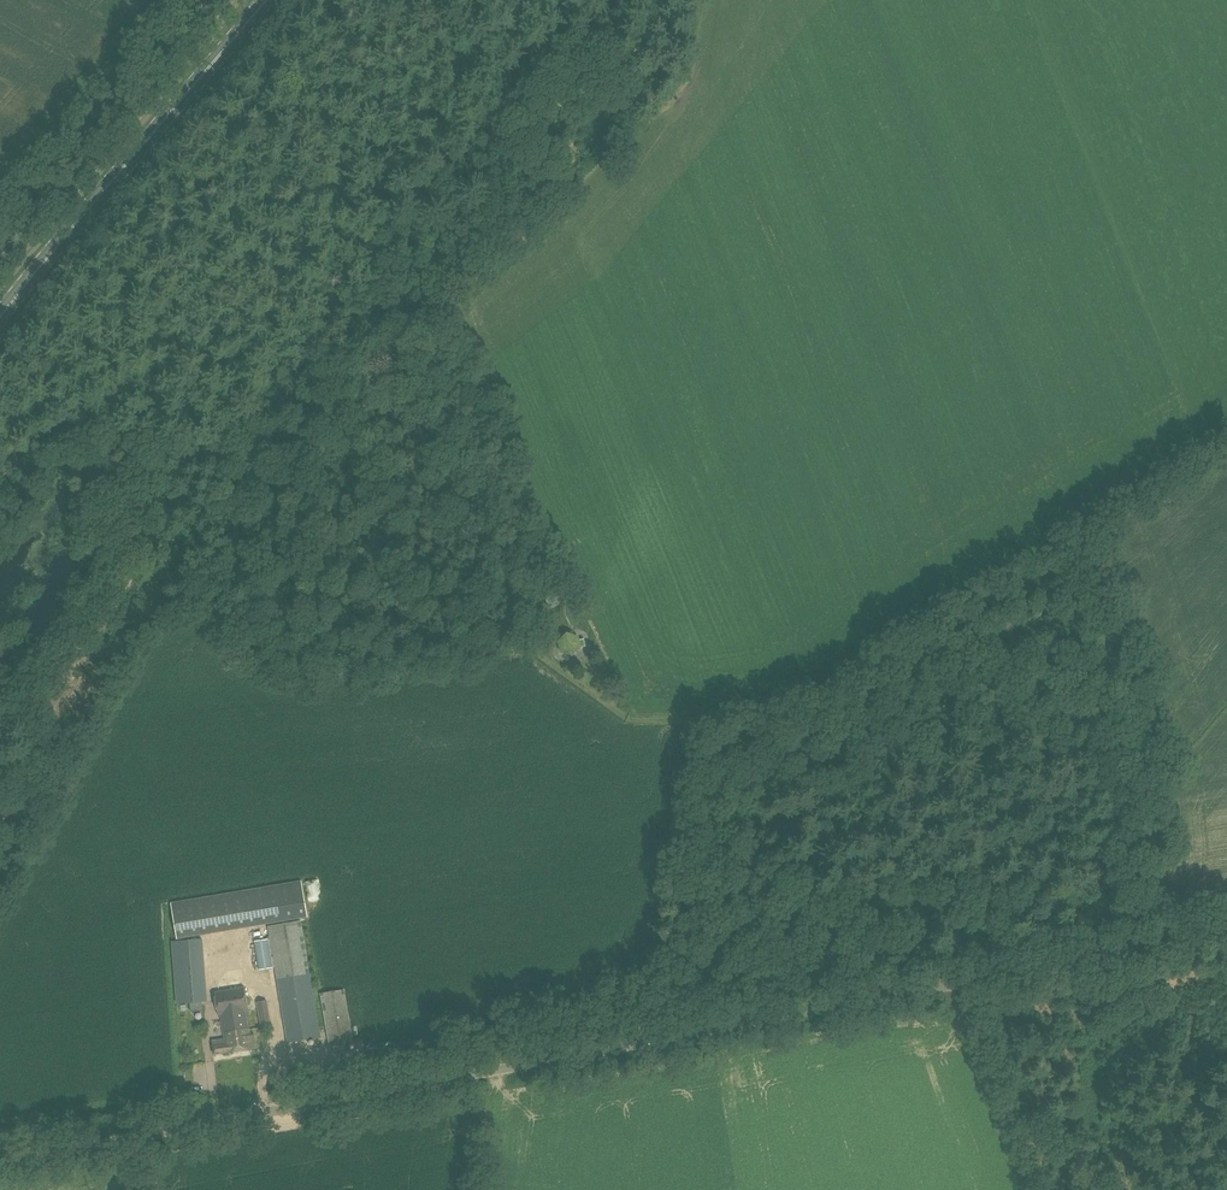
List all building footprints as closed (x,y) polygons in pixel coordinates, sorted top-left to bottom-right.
[(548,606),(562,602),(557,582),(543,586),(548,606)] [(560,653),(581,648),(581,647),(584,646),(583,638),(579,639),(578,636),(557,641),(560,653)] [(592,647),(575,654),(577,661),(595,655),(592,647)] [(177,940),(248,928),(307,918),(301,881),(171,903),(177,940)] [(202,940),(173,942),(177,1004),(206,1002),(202,940)] [(274,942),(261,944),(265,972),(278,970),(274,942)] [(271,973),(277,985),(282,982),(277,971),(271,973)] [(249,1036),(245,1011),(248,1010),(244,988),(214,993),(218,1015),(222,1015),(225,1039),(211,1041),(212,1047),(214,1055),(255,1048),(253,1036),(249,1036)] [(341,1011),(347,1011),(346,992),(329,992),(330,1020),(341,1020),(341,1011)] [(310,1009),(319,1007),(317,995),(308,997),(310,1009)]
